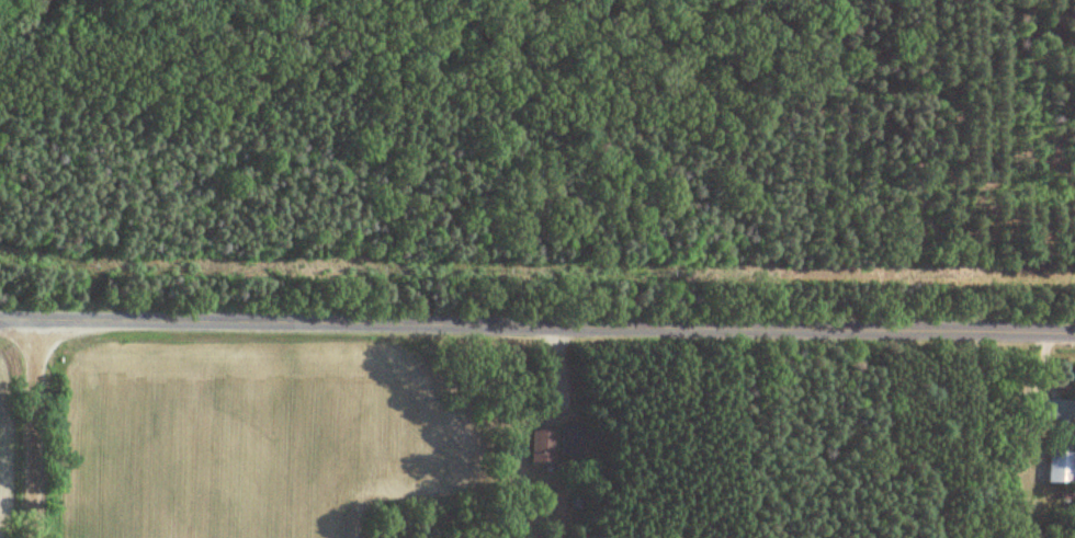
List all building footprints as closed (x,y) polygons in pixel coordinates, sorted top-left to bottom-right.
[(1043,400),(1043,420),(1074,420),(1074,400),(1043,400)] [(555,467),(556,428),(531,428),(531,467),(555,467)] [(1050,447),(1050,484),(1074,484),(1074,447),(1050,447)]
